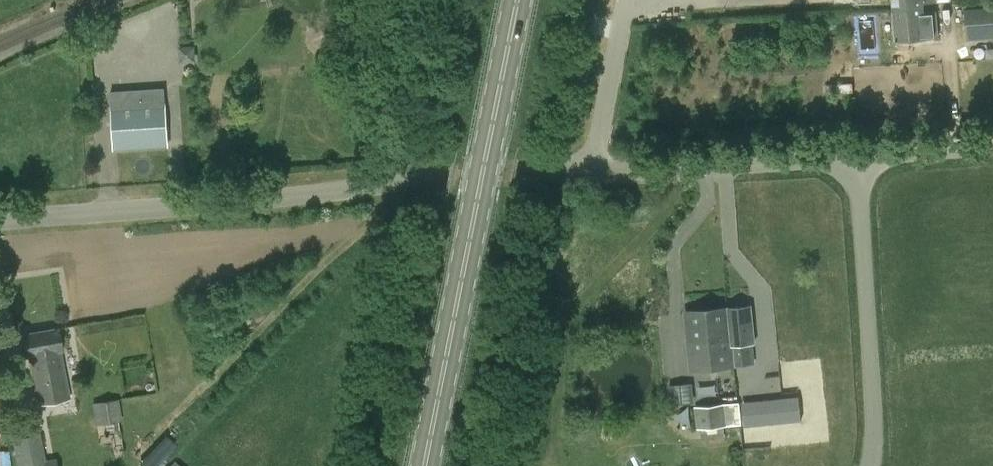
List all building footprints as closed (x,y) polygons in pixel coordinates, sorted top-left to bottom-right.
[(924,6),(924,2),(935,1),(935,0),(892,0),(893,8),(924,6)] [(967,35),(992,33),(992,2),(964,4),(967,35)] [(924,6),(893,8),(895,40),(938,37),(937,11),(925,12),(924,6)] [(925,62),(924,42),(899,43),(900,63),(925,62)] [(166,88),(110,92),(114,150),(169,146),(166,88)] [(751,345),(754,344),(750,307),(687,313),(692,370),(753,364),(751,345)] [(37,405),(69,399),(60,352),(63,351),(58,328),(22,335),(26,358),(29,357),(37,405)] [(696,383),(685,384),(686,402),(697,401),(696,383)] [(763,410),(764,425),(802,421),(799,397),(782,399),(783,408),(763,410)] [(116,421),(125,420),(121,401),(113,402),(113,401),(97,403),(100,424),(116,421)] [(726,427),(741,425),(739,403),(696,408),(698,429),(726,427)] [(13,438),(18,465),(58,465),(57,458),(46,460),(41,432),(13,438)] [(148,465),(188,465),(186,464),(194,455),(171,432),(143,461),(148,465)]
